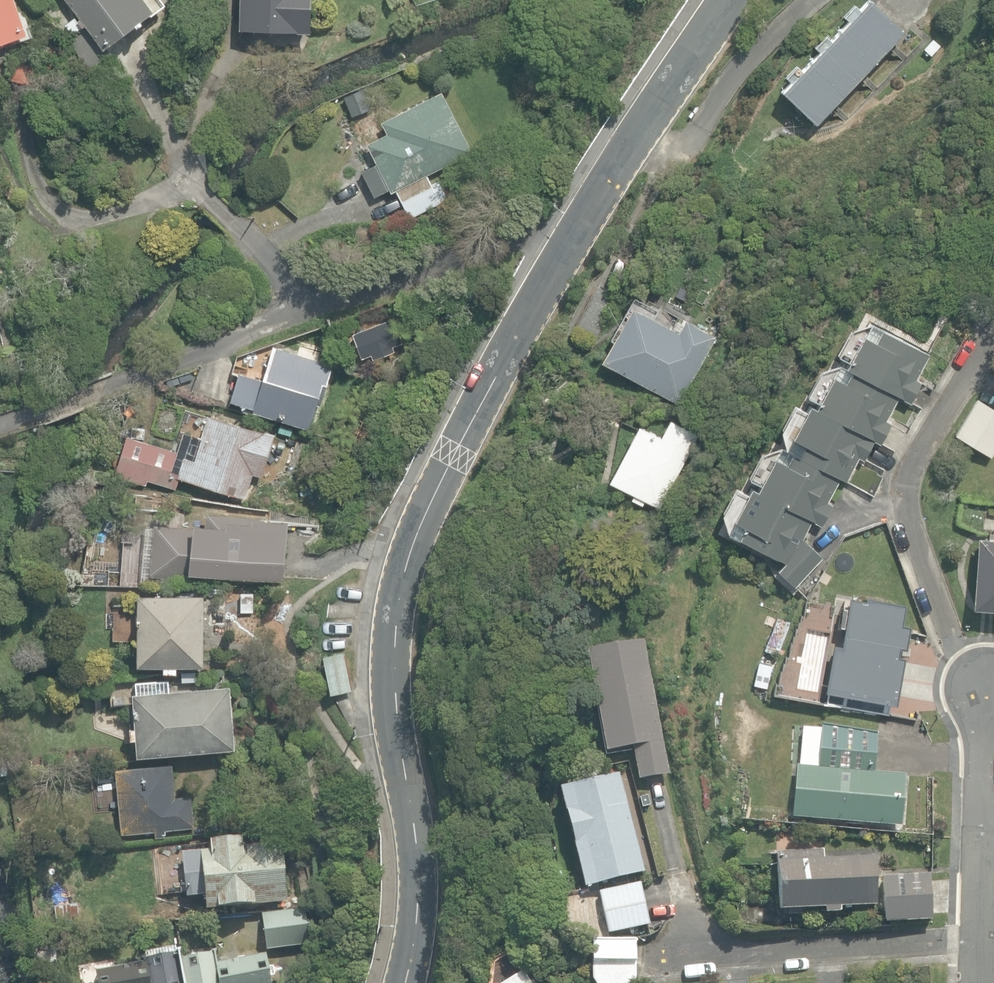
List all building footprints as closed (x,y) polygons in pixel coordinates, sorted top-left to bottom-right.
[(26,35),(14,0),(0,0),(0,44),(26,35)] [(102,49),(153,11),(144,0),(66,0),(102,49)] [(309,32),(310,0),(239,0),(238,30),(309,32)] [(815,123),(902,31),(868,0),(859,10),(853,5),(843,16),(847,20),(829,39),(825,35),(814,47),(818,51),(800,70),(795,66),(786,75),(791,80),(781,90),(815,123)] [(931,57),(940,46),(932,39),(923,49),(931,57)] [(7,79),(34,86),(39,64),(12,57),(7,79)] [(394,191),(409,219),(447,200),(436,179),(431,182),(427,175),(472,152),(441,90),(378,122),(385,135),(365,144),(376,165),(362,172),(374,197),(388,190),(390,193),(394,191)] [(600,361),(677,405),(716,337),(685,319),(677,332),(631,306),(600,361)] [(851,371),(909,403),(921,381),(914,378),(927,355),(879,328),(872,339),(862,334),(844,367),(851,371)] [(256,412),(307,429),(329,362),(272,344),(262,377),(238,370),(229,400),(242,404),(241,410),(255,414),(256,412)] [(815,407),(881,444),(892,425),(885,421),(899,397),(851,371),(845,382),(832,375),(815,407)] [(990,458),(993,451),(993,408),(977,397),(953,435),(990,458)] [(840,478),(844,481),(858,457),(863,460),(874,440),(815,407),(809,404),(790,437),(801,444),(796,453),(840,478)] [(180,478),(244,497),(251,474),(261,476),(273,433),(208,414),(201,437),(183,432),(177,453),(125,438),(114,477),(138,483),(140,478),(177,489),(180,479),(180,478)] [(608,482),(659,508),(697,434),(668,419),(659,437),(638,425),(608,482)] [(808,519),(821,526),(833,505),(827,502),(840,478),(796,453),(792,451),(784,465),(771,457),(754,488),(808,519)] [(775,572),(799,587),(821,550),(798,536),(808,519),(754,488),(750,486),(731,517),(743,524),(736,535),(781,563),(775,572)] [(149,575),(234,582),(240,515),(206,512),(204,528),(153,524),(149,575)] [(993,608),(993,536),(973,534),(967,606),(993,608)] [(56,583),(68,568),(56,557),(43,572),(56,583)] [(162,672),(176,672),(176,665),(202,665),(203,595),(137,594),(136,664),(162,665),(162,672)] [(829,701),(888,711),(908,624),(900,623),(903,603),(866,596),(865,600),(849,597),(841,643),(832,642),(824,689),(831,690),(829,701)] [(767,643),(780,648),(790,623),(777,618),(767,643)] [(631,778),(663,772),(638,641),(578,653),(599,756),(625,753),(631,778)] [(322,656),(330,692),(352,688),(343,651),(322,656)] [(135,737),(136,753),(233,747),(229,685),(168,689),(167,680),(134,682),(135,692),(132,692),(134,726),(128,726),(129,738),(135,737)] [(787,817),(900,828),(905,774),(873,771),(877,733),(820,728),(820,729),(802,727),(798,764),(792,764),(787,817)] [(154,829),(155,836),(165,835),(164,828),(194,825),(191,794),(175,796),(172,763),(115,768),(121,833),(154,829)] [(612,772),(551,787),(577,886),(637,870),(612,772)] [(776,824),(784,825),(785,813),(777,813),(776,824)] [(206,895),(207,910),(287,902),(282,846),(243,849),(242,838),(209,842),(210,851),(181,853),(186,898),(206,895)] [(791,910),(791,916),(804,915),(804,909),(824,908),(825,913),(840,912),(839,907),(877,905),(874,855),(822,858),(822,849),(777,852),(780,911),(791,910)] [(882,877),(885,923),(932,920),(929,874),(882,877)] [(599,892),(608,934),(649,924),(639,882),(599,892)] [(55,907),(56,925),(79,922),(77,905),(55,907)] [(261,914),(267,950),(309,943),(303,907),(261,914)] [(121,925),(122,935),(136,933),(135,924),(121,925)] [(594,982),(630,982),(634,981),(636,940),(592,939),(592,980),(594,982)] [(179,958),(177,946),(144,951),(146,963),(149,982),(184,982),(179,958)] [(216,963),(214,953),(179,958),(184,982),(219,982),(216,963)] [(219,982),(270,982),(265,954),(216,963),(219,982)] [(146,963),(95,971),(97,982),(149,982),(146,963)] [(523,969),(500,982),(543,982),(538,975),(530,980),(523,969)]
